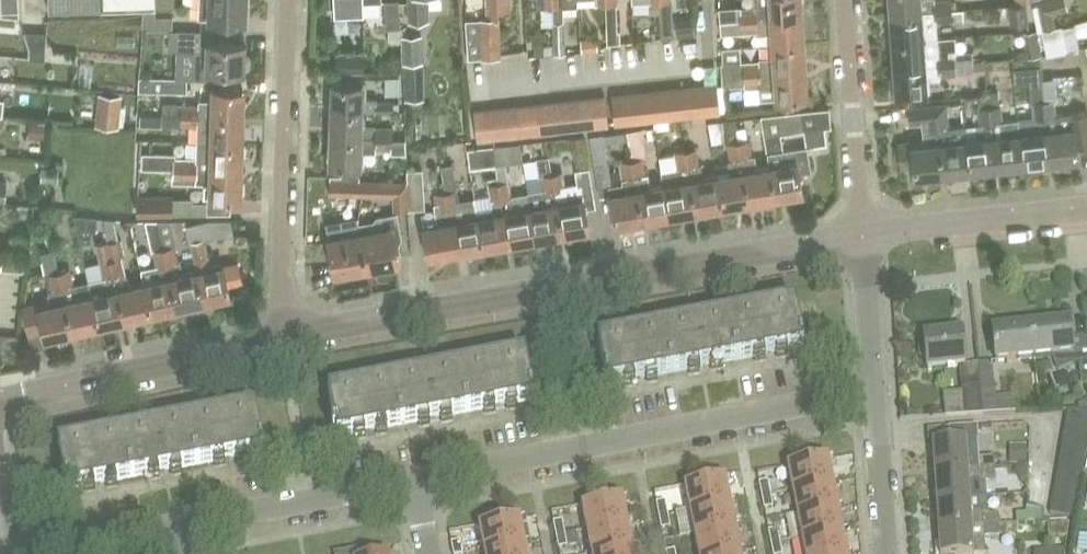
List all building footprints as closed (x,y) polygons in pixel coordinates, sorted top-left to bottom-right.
[(18,0),(1,0),(2,15),(19,18),(18,0)] [(156,16),(156,9),(174,8),(173,0),(48,0),(49,11),(143,9),(143,16),(156,16)] [(199,19),(246,20),(246,0),(199,0),(199,19)] [(362,0),(336,0),(337,17),(364,15),(363,3),(362,0)] [(411,21),(428,20),(426,0),(410,0),(411,21)] [(488,19),(481,19),(483,58),(501,57),(498,11),(499,11),(498,0),(486,0),(488,19)] [(499,11),(509,10),(509,0),(498,0),(499,11)] [(538,10),(553,9),(552,0),(537,0),(538,10)] [(553,9),(556,54),(567,53),(564,8),(579,7),(579,1),(579,0),(552,0),(553,9)] [(607,6),(609,46),(622,45),(622,34),(619,34),(617,0),(607,0),(607,6)] [(650,4),(651,4),(652,15),(662,15),(661,0),(650,0),(650,4)] [(662,15),(671,14),(670,1),(672,1),(672,0),(661,0),(662,15)] [(800,5),(802,5),(802,0),(772,0),(773,4),(771,4),(756,5),(756,7),(740,8),(741,20),(801,15),(800,5)] [(891,4),(893,4),(893,14),(957,9),(956,0),(891,0),(891,4)] [(1037,5),(1032,6),(1037,30),(1042,29),(1043,31),(1057,29),(1054,15),(1069,10),(1066,0),(1047,0),(1037,3),(1037,5)] [(401,29),(400,1),(385,1),(386,29),(401,29)] [(1027,4),(1016,5),(1016,6),(1009,7),(1011,25),(1029,24),(1027,5),(1027,4)] [(740,8),(721,10),(722,21),(741,20),(740,8)] [(936,38),(936,37),(935,23),(965,21),(964,8),(957,9),(893,14),(894,24),(893,24),(894,41),(936,38)] [(805,42),(803,25),(802,25),(801,15),(741,20),(722,21),(723,32),(759,30),(759,34),(770,33),(771,45),(772,45),(772,44),(805,42)] [(173,17),(156,16),(143,16),(142,29),(169,30),(172,30),(173,17)] [(127,19),(127,27),(140,27),(140,19),(127,19)] [(1062,28),(1057,29),(1043,31),(1048,56),(1067,52),(1062,28)] [(169,30),(168,49),(176,49),(177,30),(172,30),(169,30)] [(176,49),(193,50),(192,79),(208,79),(208,70),(244,71),(244,69),(248,69),(250,67),(251,56),(248,54),(244,54),(245,43),(201,41),(201,30),(177,30),(176,49)] [(1042,55),(1037,30),(1024,33),(1028,57),(1042,55)] [(47,33),(24,31),(30,48),(30,59),(45,60),(47,33)] [(135,46),(153,47),(153,32),(135,32),(135,46)] [(425,62),(423,35),(402,37),(404,63),(425,62)] [(974,62),(973,52),(955,53),(954,36),(936,37),(936,38),(894,41),(895,57),(896,57),(897,68),(974,62)] [(599,50),(597,37),(581,39),(583,52),(599,50)] [(805,68),(804,59),(806,59),(805,42),(772,44),(772,45),(773,57),(761,58),(761,62),(746,63),(746,62),(721,64),(722,75),(745,73),(805,68)] [(554,45),(536,46),(536,55),(554,54),(554,45)] [(337,70),(364,71),(364,53),(337,52),(337,70)] [(1041,78),(1042,78),(1039,57),(1014,58),(1015,83),(1042,81),(1041,78)] [(930,92),(929,80),(941,79),(941,75),(975,73),(974,62),(897,68),(898,78),(896,78),(894,79),(892,81),(893,97),(897,100),(917,99),(916,94),(927,93),(927,92),(930,92)] [(808,96),(807,78),(805,78),(805,68),(745,73),(722,75),(723,86),(746,84),(746,88),(762,87),(763,100),(778,99),(779,108),(799,106),(798,97),(808,96)] [(0,72),(0,83),(5,83),(5,82),(12,82),(11,73),(0,72)] [(188,79),(140,77),(139,91),(188,93),(188,79)] [(1077,146),(1086,144),(1086,112),(1058,116),(1052,77),(1042,78),(1041,78),(1042,81),(1044,101),(1045,101),(1048,130),(1051,159),(1061,158),(1061,159),(1078,157),(1077,146)] [(361,111),(376,111),(377,101),(377,98),(362,97),(362,83),(333,82),(332,100),(334,100),(334,110),(361,111)] [(718,83),(705,85),(708,112),(722,111),(718,83)] [(708,112),(705,85),(692,86),(695,114),(708,112)] [(695,114),(692,86),(679,88),(682,115),(695,114)] [(241,116),(241,106),(243,106),(243,89),(214,88),(214,102),(199,101),(199,104),(163,104),(163,115),(241,116)] [(682,115),(679,88),(666,89),(669,117),(682,115)] [(669,117),(666,89),(653,91),(656,118),(669,117)] [(1024,164),(1021,135),(1020,135),(1019,120),(1002,122),(999,90),(988,92),(989,96),(990,96),(994,136),(997,165),(1008,164),(1008,166),(1024,164)] [(656,118),(653,91),(640,92),(643,120),(656,118)] [(643,120),(640,92),(627,94),(630,121),(643,120)] [(630,121),(627,94),(613,95),(616,123),(630,121)] [(605,96),(592,98),(595,125),(608,124),(605,96)] [(997,165),(994,136),(990,96),(989,96),(977,97),(981,125),(979,125),(980,139),(968,140),(968,141),(971,170),(987,168),(987,166),(997,165)] [(595,125),(592,98),(579,99),(582,127),(595,125)] [(582,127),(579,99),(566,101),(569,128),(582,127)] [(377,101),(376,111),(376,113),(394,114),(395,101),(377,101)] [(569,128),(566,101),(553,102),(556,129),(569,128)] [(1051,159),(1048,130),(1045,101),(1044,101),(1030,102),(1034,133),(1021,135),(1024,164),(1041,162),(1041,160),(1051,159)] [(556,129),(553,102),(540,104),(543,131),(556,129)] [(971,170),(968,141),(968,140),(967,126),(951,127),(948,103),(937,104),(944,171),(954,170),(954,172),(971,170)] [(543,131),(540,104),(527,105),(530,132),(543,131)] [(944,171),(937,104),(911,107),(913,123),(924,122),(927,145),(915,146),(914,142),(900,144),(903,167),(912,166),(913,177),(917,180),(932,179),(934,176),(934,174),(934,172),(944,171)] [(530,132),(527,105),(514,107),(517,134),(530,132)] [(517,134),(514,107),(500,108),(504,135),(517,134)] [(504,135),(500,108),(487,109),(490,137),(504,135)] [(490,137),(487,109),(474,111),(477,138),(490,137)] [(362,138),(362,137),(363,124),(361,124),(361,111),(334,110),(332,110),(332,127),(333,127),(333,137),(362,138)] [(804,192),(800,172),(813,170),(808,146),(783,150),(781,135),(804,131),(802,111),(761,116),(770,168),(772,168),(777,195),(785,194),(785,195),(804,192)] [(100,112),(99,126),(118,128),(120,114),(100,112)] [(241,116),(163,115),(163,125),(198,126),(198,142),(242,143),(242,127),(241,127),(241,116)] [(740,201),(749,200),(744,170),(740,143),(736,119),(725,121),(731,161),(729,161),(731,174),(718,177),(723,206),(740,203),(740,201)] [(35,123),(34,137),(46,138),(48,124),(35,123)] [(362,137),(362,138),(402,139),(402,128),(392,128),(375,127),(375,137),(362,137)] [(654,130),(643,132),(645,143),(656,141),(654,130)] [(604,133),(590,135),(595,163),(609,160),(606,144),(604,133)] [(360,166),(360,152),(375,153),(376,148),(391,149),(391,153),(406,153),(405,139),(402,139),(362,138),(333,137),(333,147),(331,147),(330,165),(360,166)] [(576,141),(568,140),(570,152),(577,150),(576,141)] [(772,168),(770,168),(758,170),(755,155),(753,155),(751,141),(740,143),(744,170),(749,200),(759,198),(759,200),(777,197),(777,195),(772,168)] [(241,160),(242,143),(198,142),(198,159),(180,158),(177,158),(177,154),(143,153),(143,168),(173,169),(239,170),(240,160),(241,160)] [(496,164),(493,145),(469,149),(471,167),(496,164)] [(723,206),(718,177),(706,179),(703,164),(700,165),(697,148),(686,150),(692,179),(697,209),(706,207),(706,209),(723,206)] [(697,209),(692,179),(686,150),(673,152),(676,169),(661,171),(664,186),(665,186),(671,215),(688,212),(688,210),(697,209)] [(575,160),(579,183),(580,186),(582,186),(591,184),(587,157),(575,160)] [(671,215),(665,186),(664,186),(652,188),(650,174),(646,175),(644,159),(634,160),(644,218),(653,216),(654,218),(671,215)] [(615,194),(611,195),(616,224),(633,221),(635,221),(635,219),(644,218),(634,160),(621,163),(625,183),(614,185),(615,194)] [(536,238),(528,193),(512,195),(507,163),(496,164),(498,177),(503,212),(508,241),(519,239),(519,241),(536,238)] [(482,247),(474,202),(461,204),(454,164),(442,166),(447,192),(445,192),(456,250),(466,249),(466,250),(482,247)] [(240,198),(241,180),(239,180),(239,170),(173,169),(173,179),(180,179),(197,180),(197,183),(204,183),(203,197),(240,198)] [(408,182),(409,209),(425,208),(423,170),(407,170),(408,182)] [(572,232),(589,229),(582,186),(580,186),(579,183),(568,185),(565,172),(552,174),(562,232),(572,230),(572,232)] [(562,232),(552,174),(541,176),(543,190),(528,193),(536,238),(553,235),(552,234),(562,232)] [(498,243),(508,241),(503,212),(498,177),(488,179),(491,196),(475,198),(476,201),(474,202),(482,247),(498,244),(498,243)] [(374,194),(374,181),(330,179),(330,193),(374,194)] [(374,181),(374,194),(394,195),(394,209),(409,209),(408,182),(406,182),(374,181)] [(456,250),(445,192),(435,194),(439,221),(425,223),(425,227),(424,227),(429,256),(446,253),(446,252),(456,250)] [(193,199),(193,196),(139,195),(139,212),(171,212),(171,211),(207,211),(207,203),(198,203),(198,199),(193,199)] [(49,208),(48,219),(62,221),(63,209),(49,208)] [(396,215),(377,218),(374,222),(359,224),(361,233),(360,233),(366,267),(398,261),(394,240),(400,239),(396,215)] [(98,218),(75,216),(77,229),(96,231),(98,218)] [(151,313),(144,284),(132,287),(131,286),(130,286),(123,257),(125,256),(121,239),(119,240),(115,219),(105,219),(109,241),(106,242),(110,259),(111,259),(125,318),(135,315),(135,317),(136,317),(137,319),(139,321),(149,319),(150,316),(150,313),(151,313)] [(177,306),(170,277),(158,220),(147,220),(157,266),(142,269),(145,284),(144,284),(151,313),(167,309),(167,308),(177,306)] [(204,300),(197,272),(185,275),(182,260),(178,261),(170,221),(158,220),(170,277),(177,306),(187,303),(187,305),(204,301),(204,300)] [(231,295),(228,284),(242,281),(238,263),(212,269),(205,239),(213,236),(231,235),(227,220),(209,220),(209,222),(187,227),(197,271),(197,272),(204,300),(212,298),(213,299),(231,295)] [(366,267),(360,233),(361,233),(359,224),(359,223),(327,229),(335,273),(366,267)] [(125,318),(111,259),(110,259),(106,242),(95,245),(103,278),(89,281),(99,325),(115,321),(115,320),(125,318)] [(2,257),(1,268),(2,269),(4,269),(24,270),(25,259),(2,257)] [(89,281),(73,285),(62,288),(65,301),(72,330),(82,327),(83,329),(99,325),(89,281)] [(65,301),(62,288),(53,290),(49,291),(52,305),(40,308),(38,302),(24,306),(29,332),(44,329),(46,337),(62,333),(62,332),(72,330),(65,301)] [(796,302),(730,315),(739,360),(805,347),(796,302)] [(739,360),(730,315),(665,328),(673,372),(739,360)] [(1070,337),(1068,320),(1030,324),(1034,356),(1035,363),(1054,361),(1059,371),(1074,365),(1079,364),(1081,383),(1086,382),(1086,340),(1070,337)] [(1034,356),(1030,324),(992,329),(996,361),(1017,358),(1018,365),(1035,363),(1034,356)] [(673,372),(665,328),(599,340),(608,385),(673,372)] [(961,332),(939,335),(939,331),(921,333),(917,336),(920,358),(926,358),(927,369),(965,365),(961,332)] [(2,345),(13,347),(14,335),(0,333),(0,345),(2,345)] [(525,354),(459,367),(468,412),(533,399),(525,354)] [(980,379),(983,415),(1016,411),(1015,399),(996,401),(992,362),(977,363),(979,379),(980,379)] [(945,418),(983,415),(980,379),(979,379),(977,363),(970,364),(970,366),(960,367),(963,392),(943,394),(945,418)] [(468,412),(459,367),(393,380),(402,425),(468,412)] [(402,425),(393,380),(327,393),(336,438),(402,425)] [(1079,402),(1080,408),(1086,407),(1086,399),(1079,402)] [(256,407),(190,419),(199,465),(265,452),(256,407)] [(1068,409),(1065,422),(1086,426),(1086,407),(1080,408),(1068,409)] [(199,465),(190,419),(124,432),(133,478),(199,465)] [(1065,422),(1063,435),(1086,439),(1086,426),(1065,422)] [(968,470),(966,441),(977,440),(976,427),(949,429),(950,442),(932,443),(934,472),(968,470)] [(133,478),(124,432),(58,445),(67,490),(133,478)] [(1086,451),(1086,439),(1063,435),(1061,448),(1086,452),(1086,451)] [(1012,446),(1012,464),(1026,464),(1026,446),(1012,446)] [(1084,465),(1086,452),(1061,448),(1058,461),(1084,465)] [(970,498),(968,483),(996,481),(994,457),(978,458),(978,469),(968,470),(934,472),(936,500),(970,498)] [(833,482),(830,467),(836,466),(834,458),(788,466),(793,490),(833,482)] [(1082,478),(1084,465),(1058,461),(1056,474),(1082,478)] [(1028,465),(1015,466),(1015,473),(1021,477),(1028,477),(1028,465)] [(1080,491),(1082,478),(1056,474),(1054,487),(1080,491)] [(730,503),(727,487),(733,486),(732,478),(685,487),(690,510),(730,503)] [(768,481),(759,483),(762,496),(770,494),(768,481)] [(838,507),(835,492),(841,490),(839,481),(833,482),(793,490),(798,515),(838,507)] [(1078,504),(1080,491),(1054,487),(1052,499),(1078,504)] [(762,496),(764,509),(773,507),(770,494),(762,496)] [(629,498),(583,507),(587,531),(627,523),(624,508),(631,507),(629,498)] [(983,512),(971,513),(970,498),(936,500),(938,529),(999,525),(998,515),(983,516),(983,512)] [(1075,517),(1078,504),(1052,499),(1049,513),(1075,517)] [(735,527),(732,512),(738,511),(736,501),(730,503),(690,510),(695,534),(735,527)] [(665,502),(656,503),(659,516),(667,514),(665,502)] [(842,531),(839,515),(845,514),(844,506),(838,507),(798,515),(802,538),(842,531)] [(1027,514),(1016,515),(1017,524),(1041,522),(1040,511),(1027,509),(1027,514)] [(659,516),(661,529),(670,527),(667,514),(659,516)] [(524,544),(521,529),(527,527),(525,519),(479,528),(484,552),(524,544)] [(562,521),(553,523),(556,535),(564,534),(562,521)] [(633,531),(635,531),(634,522),(627,523),(587,531),(592,553),(595,553),(632,547),(629,532),(633,531)] [(1069,525),(1067,522),(1048,523),(1049,539),(1067,538),(1069,525)] [(736,536),(742,535),(741,525),(735,527),(695,534),(698,553),(724,553),(739,551),(736,536)] [(999,525),(938,529),(940,553),(985,553),(984,537),(999,536),(999,525)] [(777,530),(769,531),(771,544),(780,543),(777,530)] [(844,539),(850,538),(848,530),(842,531),(802,538),(806,553),(847,553),(844,539)] [(556,535),(558,548),(567,547),(564,534),(556,535)] [(1076,552),(1086,553),(1086,536),(1079,534),(1076,552)] [(453,553),(462,553),(460,542),(451,543),(453,553)] [(526,552),(531,551),(530,543),(524,544),(484,552),(484,553),(526,553),(526,552)] [(773,553),(782,553),(780,543),(771,544),(773,553)] [(638,546),(632,547),(595,553),(640,553),(638,546)]
